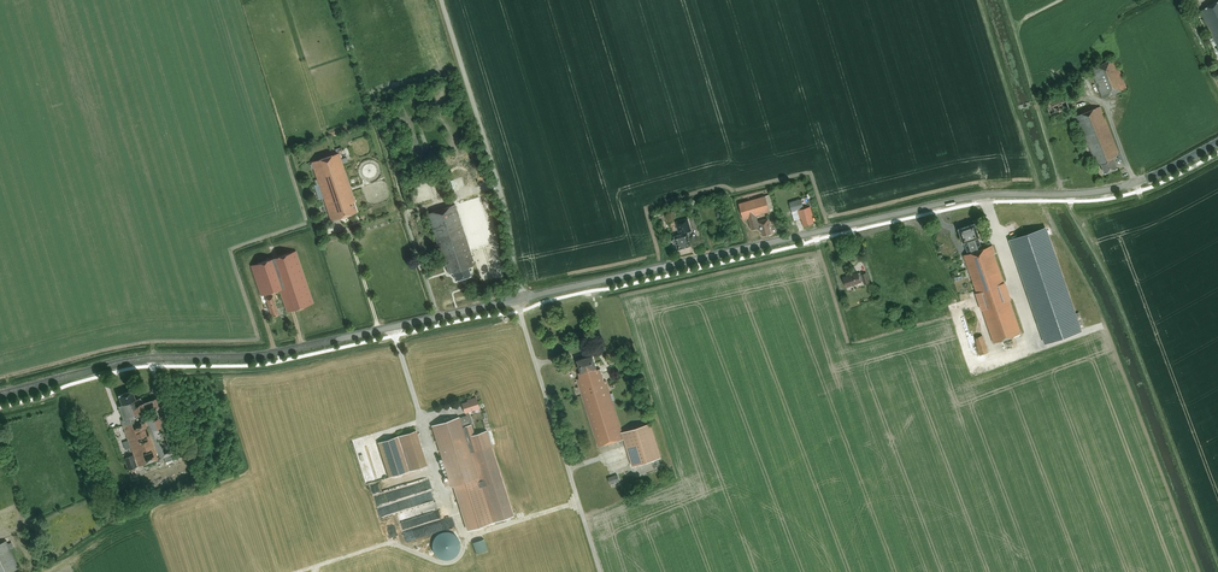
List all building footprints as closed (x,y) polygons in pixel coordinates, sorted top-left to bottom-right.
[(1200,10),(1217,47),(1217,1),(1200,10)] [(1102,98),(1126,88),(1114,59),(1091,68),(1102,98)] [(450,94),(445,96),(447,102),(453,100),(450,94)] [(1051,117),(1069,110),(1064,97),(1046,104),(1051,117)] [(1113,159),(1117,152),(1099,106),(1074,116),(1087,147),(1088,147),(1092,157),(1094,157),(1097,165),(1100,164),(1104,173),(1117,168),(1113,159)] [(340,132),(338,127),(329,130),(332,136),(340,132)] [(331,221),(357,212),(353,202),(355,201),(342,163),(341,159),(338,152),(337,153),(311,162),(311,164),(313,168),(331,221)] [(769,195),(757,199),(739,204),(743,219),(748,218),(751,229),(759,227),(760,231),(761,230),(763,236),(772,233),(770,228),(771,227),(769,218),(758,222),(756,216),(773,211),(769,195)] [(803,226),(812,224),(810,217),(812,216),(810,207),(803,209),(801,200),(790,203),(792,212),(798,210),(800,220),(802,219),(803,226)] [(471,261),(473,260),(455,204),(428,213),(444,265),(446,264),(449,274),(453,272),(456,281),(472,276),(469,267),(473,266),(471,261)] [(687,233),(691,232),(687,219),(675,223),(679,235),(674,237),(675,240),(673,240),(674,245),(676,244),(677,250),(691,246),(687,233)] [(993,343),(1021,334),(994,254),(996,253),(993,245),(982,249),(978,237),(980,236),(975,223),(959,229),(961,236),(960,238),(962,241),(964,242),(965,242),(968,254),(964,255),(993,343)] [(1046,229),(1013,240),(1046,341),(1079,330),(1046,229)] [(313,303),(296,251),(251,266),(261,296),(280,290),(287,312),(313,303)] [(865,284),(870,282),(867,272),(862,274),(862,275),(860,275),(858,272),(843,277),(846,287),(862,282),(862,280),(864,280),(865,284)] [(268,298),(267,296),(265,297),(272,317),(278,315),(272,297),(268,298)] [(983,335),(974,338),(980,355),(989,351),(983,335)] [(613,393),(610,393),(606,380),(604,381),(600,368),(598,369),(593,355),(577,360),(581,372),(579,373),(580,378),(577,379),(597,447),(624,439),(613,400),(615,400),(613,393)] [(170,454),(180,450),(159,396),(143,403),(141,398),(136,400),(132,390),(119,395),(123,405),(119,407),(124,419),(121,421),(134,455),(125,459),(129,470),(163,457),(170,454)] [(432,426),(465,531),(514,516),(492,446),(470,452),(462,427),(462,425),(472,422),(470,415),(469,412),(480,408),(476,397),(470,399),(471,401),(462,403),(465,413),(466,413),(466,416),(459,418),(459,417),(432,426)] [(475,434),(471,424),(462,427),(470,452),(492,446),(487,430),(475,434)] [(633,468),(662,459),(651,424),(623,433),(633,468)] [(409,471),(427,465),(416,430),(398,436),(409,470),(409,471)] [(409,470),(398,436),(378,443),(389,477),(409,470)] [(170,454),(163,457),(166,464),(173,461),(170,454)] [(426,512),(432,512),(432,508),(429,509),(428,504),(422,505),(423,509),(426,508),(426,512)] [(432,545),(432,547),(432,549),(433,551),(434,553),(435,555),(437,557),(439,558),(441,559),(444,560),(446,560),(448,560),(451,559),(453,558),(455,557),(457,555),(458,553),(459,551),(460,549),(460,546),(460,544),(460,541),(459,539),(457,537),(456,535),(454,534),(452,533),(449,532),(447,532),(444,532),(442,532),(440,533),(438,534),(436,536),(434,538),(433,540),(432,542),(432,545)] [(472,542),(476,554),(488,550),(484,538),(472,542)] [(19,568),(6,540),(0,543),(0,571),(10,571),(19,568)]
